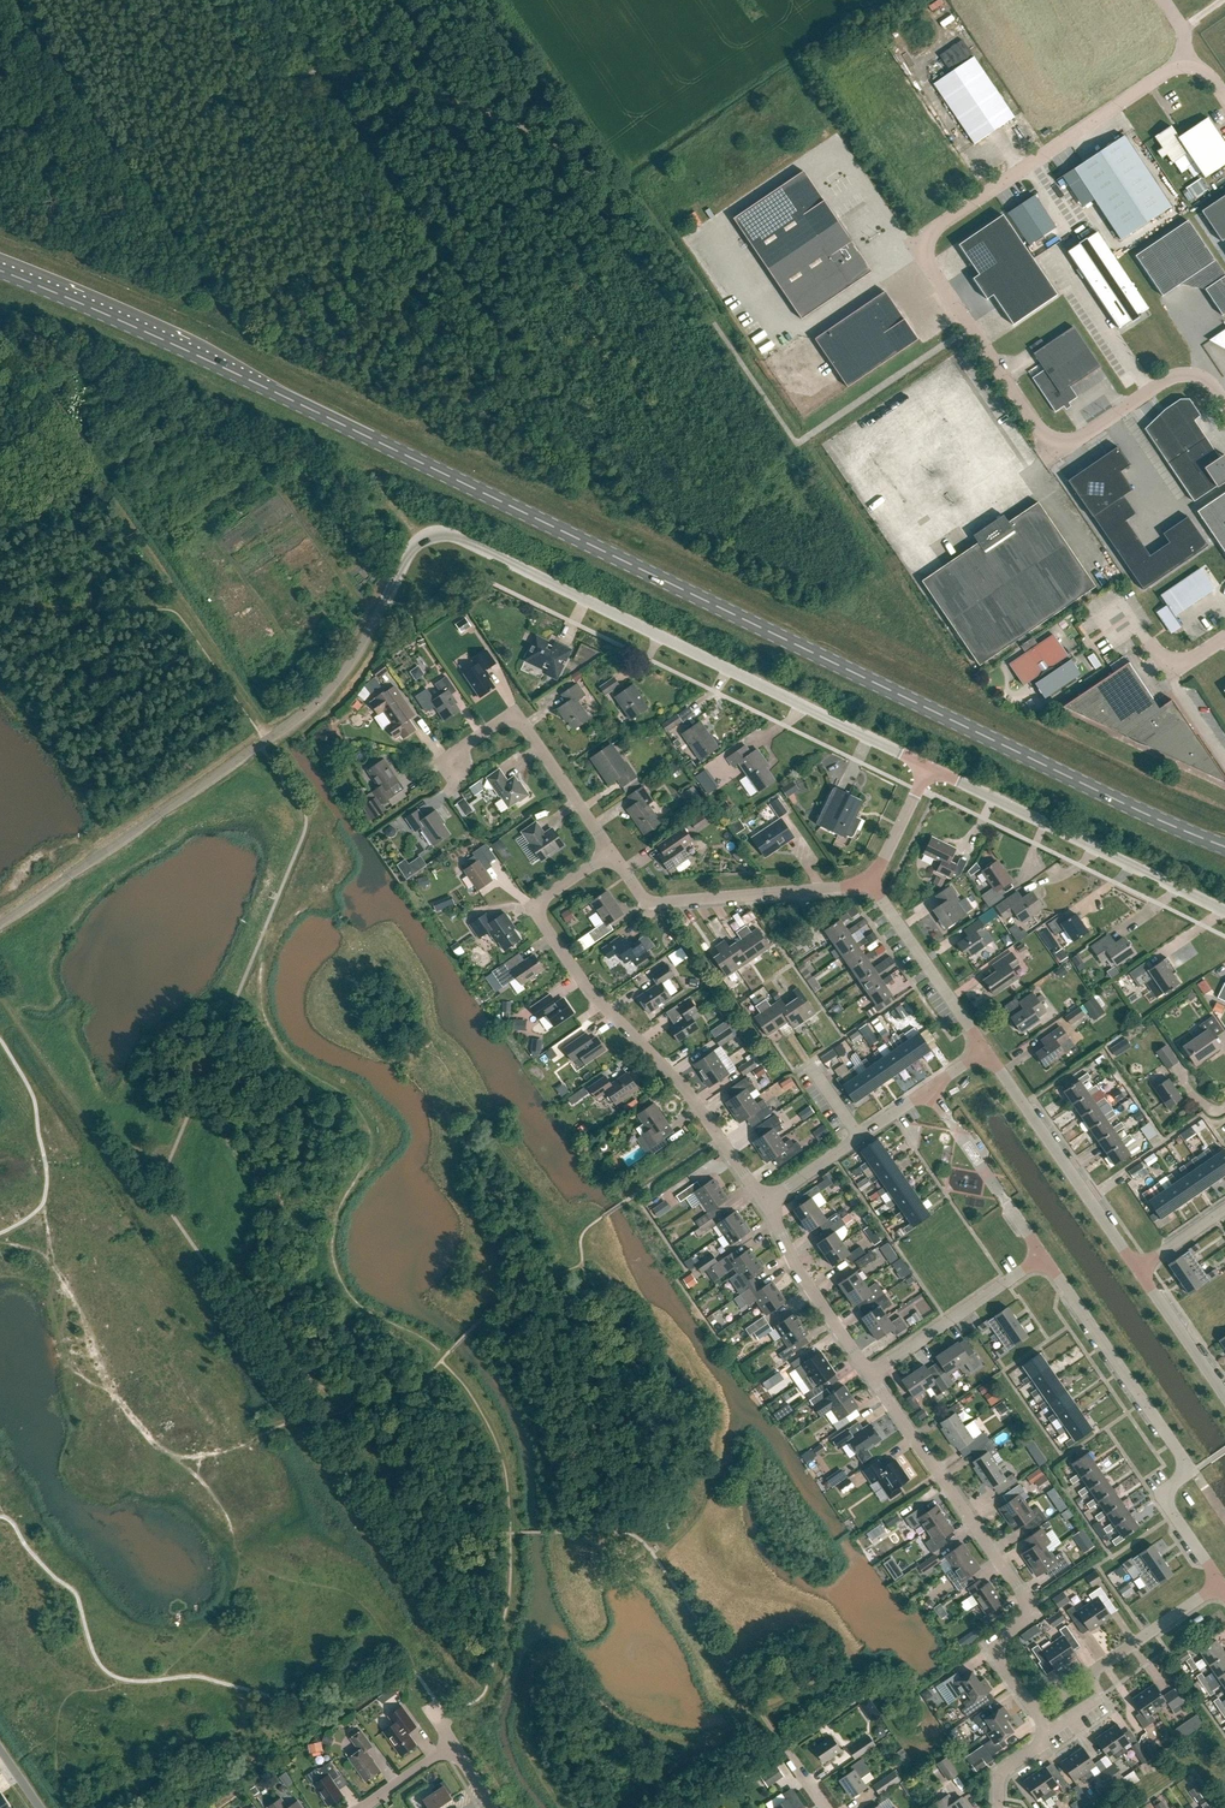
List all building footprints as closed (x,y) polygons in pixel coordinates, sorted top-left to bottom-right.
[(933,84),(974,145),(1014,118),(974,57),(933,84)] [(1204,178),(1224,164),(1224,144),(1207,118),(1178,138),(1170,126),(1154,137),(1162,148),(1157,151),(1162,158),(1167,155),(1172,164),(1187,153),(1204,178)] [(1124,136),(1074,170),(1120,240),(1171,207),(1124,136)] [(803,172),(733,220),(801,320),(871,272),(803,172)] [(1190,200),(1210,188),(1203,177),(1184,190),(1190,200)] [(1201,212),(1221,242),(1224,239),(1224,195),(1201,212)] [(973,279),(980,290),(1030,255),(1020,241),(1003,215),(958,245),(979,275),(973,279)] [(1180,284),(1205,290),(1222,316),(1224,314),(1224,277),(1187,221),(1135,256),(1162,296),(1180,284)] [(1141,313),(1148,309),(1147,308),(1097,232),(1067,252),(1118,328),(1131,320),(1128,316),(1141,313)] [(993,296),(999,306),(1013,325),(1057,295),(1030,255),(980,290),(987,300),(993,296)] [(815,339),(847,388),(918,340),(885,292),(815,339)] [(1100,367),(1073,327),(1033,354),(1044,370),(1032,378),(1055,412),(1064,406),(1063,404),(1067,401),(1068,403),(1077,397),(1070,387),(1100,367)] [(1212,340),(1212,341),(1214,339),(1224,346),(1224,331),(1212,340)] [(1223,464),(1194,421),(1200,416),(1194,407),(1189,400),(1180,400),(1165,410),(1167,414),(1144,429),(1194,502),(1224,481),(1224,463),(1223,464)] [(1067,481),(1092,518),(1093,517),(1143,591),(1208,547),(1187,517),(1162,534),(1168,543),(1149,556),(1125,521),(1135,514),(1123,497),(1132,490),(1120,472),(1130,466),(1118,447),(1067,481)] [(921,582),(979,666),(1095,587),(1038,502),(1008,523),(1003,516),(973,536),(978,543),(921,582)] [(1159,612),(1169,627),(1172,629),(1175,629),(1178,628),(1181,626),(1182,628),(1182,627),(1175,616),(1214,589),(1200,569),(1161,596),(1161,595),(1160,596),(1167,606),(1159,612)] [(454,625),(460,633),(469,627),(463,618),(454,625)] [(1032,680),(1045,699),(1080,675),(1053,635),(1009,665),(1023,685),(1032,680)] [(548,676),(556,680),(570,651),(557,645),(556,647),(537,638),(526,662),(541,669),(542,665),(551,669),(548,676)] [(487,651),(472,661),(476,666),(464,674),(480,698),(495,688),(484,672),(496,664),(487,651)] [(1093,654),(1087,657),(1095,669),(1101,666),(1093,654)] [(1159,708),(1129,663),(1130,662),(1063,707),(1064,707),(1109,728),(1117,723),(1127,736),(1223,781),(1224,780),(1224,779),(1172,700),(1159,708)] [(388,671),(382,664),(371,672),(377,679),(388,671)] [(419,667),(410,673),(413,677),(422,671),(419,667)] [(571,674),(577,683),(583,679),(577,670),(571,674)] [(449,696),(456,692),(446,677),(435,684),(442,695),(434,701),(427,690),(416,697),(426,712),(436,705),(447,721),(460,712),(449,696)] [(616,698),(615,698),(631,721),(650,709),(634,685),(621,694),(618,689),(621,687),(615,678),(599,688),(605,697),(612,692),(616,698)] [(387,727),(395,739),(400,735),(403,739),(416,730),(407,717),(413,713),(395,687),(389,691),(388,690),(375,699),(376,700),(371,703),(379,715),(383,712),(388,721),(390,720),(392,724),(387,727)] [(561,695),(567,704),(558,710),(566,724),(569,722),(574,731),(590,719),(577,702),(580,700),(572,687),(561,695)] [(662,725),(668,733),(682,723),(676,715),(662,725)] [(682,734),(700,760),(718,747),(716,744),(718,743),(718,741),(716,738),(713,737),(712,739),(700,722),(682,734)] [(618,781),(623,788),(638,778),(628,763),(625,765),(612,745),(591,760),(609,786),(618,781)] [(739,763),(759,792),(775,781),(765,767),(768,766),(757,749),(751,753),(746,746),(727,758),(733,767),(739,763)] [(363,807),(372,820),(386,811),(381,805),(394,796),(389,789),(398,783),(383,760),(368,771),(380,788),(372,792),(376,798),(363,807)] [(521,787),(514,777),(508,782),(499,770),(487,778),(499,797),(501,796),(509,808),(519,801),(520,802),(529,796),(523,786),(521,787)] [(796,780),(783,787),(785,791),(798,784),(796,780)] [(478,781),(468,789),(473,797),(482,791),(480,789),(482,787),(478,781)] [(789,796),(802,790),(799,785),(787,791),(789,796)] [(633,807),(627,811),(644,835),(661,824),(648,806),(654,802),(643,787),(627,798),(633,807)] [(861,820),(856,817),(864,801),(834,787),(815,824),(838,835),(839,833),(852,839),(861,820)] [(470,812),(462,799),(454,804),(455,805),(453,806),(463,820),(466,818),(465,816),(470,812)] [(777,799),(770,804),(779,818),(787,813),(777,799)] [(421,828),(434,846),(450,835),(440,821),(442,820),(436,811),(424,819),(418,811),(406,819),(415,832),(421,828)] [(728,825),(735,835),(744,829),(738,819),(728,825)] [(752,839),(765,858),(794,839),(781,820),(752,839)] [(523,835),(516,840),(532,864),(540,858),(542,861),(564,846),(552,829),(544,834),(536,823),(522,833),(523,835)] [(678,872),(681,872),(690,866),(690,863),(687,859),(689,858),(683,849),(693,841),(684,829),(668,840),(672,847),(658,856),(660,858),(659,859),(658,861),(661,865),(663,865),(664,864),(669,871),(675,867),(678,872)] [(956,849),(932,837),(924,854),(941,862),(937,871),(951,878),(957,865),(950,862),(956,849)] [(493,845),(499,854),(507,848),(501,839),(493,845)] [(468,860),(472,865),(465,871),(478,890),(492,881),(483,869),(490,864),(479,849),(472,854),(474,856),(468,860)] [(732,855),(738,862),(743,856),(737,850),(732,855)] [(406,859),(396,865),(400,870),(406,879),(427,865),(421,856),(409,863),(406,859)] [(981,896),(989,908),(1004,897),(999,890),(1012,881),(1007,874),(1006,874),(997,861),(982,871),(993,887),(981,896)] [(980,862),(970,869),(973,874),(983,867),(980,862)] [(936,876),(933,883),(940,887),(944,880),(936,876)] [(415,880),(417,888),(428,885),(426,877),(415,880)] [(942,905),(934,911),(946,929),(961,919),(953,906),(960,901),(950,887),(936,897),(942,905)] [(590,903),(604,923),(588,934),(594,943),(613,930),(609,924),(623,914),(607,892),(590,903)] [(1014,912),(1021,922),(1040,909),(1035,902),(1037,900),(1032,892),(1018,902),(1013,896),(1001,904),(1009,916),(1014,912)] [(433,903),(436,911),(445,908),(442,900),(433,903)] [(855,907),(847,913),(851,918),(859,913),(855,907)] [(560,913),(565,921),(573,916),(568,908),(560,913)] [(978,916),(984,924),(995,915),(989,908),(978,916)] [(489,932),(497,944),(498,943),(504,951),(510,947),(514,948),(514,944),(521,940),(510,924),(511,923),(505,913),(492,922),(486,914),(470,925),(479,939),(489,932)] [(824,931),(833,944),(848,933),(847,931),(842,923),(850,917),(847,913),(838,919),(839,920),(824,931)] [(1064,929),(1073,942),(1088,932),(1076,914),(1063,922),(1059,916),(1048,924),(1055,935),(1064,929)] [(743,916),(736,921),(741,929),(746,926),(749,924),(743,916)] [(865,918),(855,925),(859,930),(868,923),(865,918)] [(957,945),(964,954),(967,952),(971,957),(986,945),(981,938),(988,932),(979,920),(964,931),(968,936),(957,945)] [(833,944),(842,956),(857,945),(856,943),(850,935),(859,930),(855,925),(847,931),(848,933),(833,944)] [(741,929),(759,955),(770,947),(757,929),(751,933),(746,926),(741,929)] [(1051,934),(1046,926),(1039,931),(1045,939),(1051,934)] [(1011,932),(1016,940),(1023,935),(1017,927),(1011,932)] [(735,944),(748,962),(759,955),(741,929),(736,933),(741,940),(735,944)] [(874,932),(867,937),(870,941),(877,936),(874,932)] [(1108,936),(1092,947),(1103,963),(1111,957),(1117,965),(1135,953),(1125,938),(1114,945),(1108,936)] [(631,960),(635,966),(650,956),(640,941),(631,947),(625,939),(621,942),(619,938),(602,949),(609,959),(618,953),(625,964),(631,960)] [(842,956),(850,968),(866,958),(864,956),(859,948),(867,942),(864,938),(856,943),(857,945),(842,956)] [(720,944),(737,969),(748,962),(735,944),(729,948),(724,941),(720,944)] [(1016,946),(1020,952),(1026,948),(1022,942),(1016,946)] [(714,959),(726,977),(737,969),(720,944),(715,947),(720,954),(714,959)] [(881,945),(874,950),(878,955),(885,950),(881,945)] [(683,946),(670,954),(676,964),(689,957),(683,946)] [(1055,952),(1060,961),(1062,963),(1068,959),(1066,957),(1067,956),(1062,947),(1055,952)] [(850,968),(859,981),(874,970),(873,968),(868,960),(876,955),(873,950),(864,956),(866,958),(850,968)] [(1018,979),(1011,969),(1019,964),(1012,953),(992,966),(997,972),(984,981),(995,996),(1018,979)] [(1083,961),(1077,953),(1070,958),(1076,966),(1083,961)] [(492,972),(502,988),(517,978),(522,985),(544,970),(534,955),(518,966),(512,958),(498,968),(492,972)] [(859,981),(868,993),(883,983),(882,981),(878,975),(895,963),(890,956),(873,968),(874,970),(859,981)] [(1130,973),(1139,987),(1153,978),(1164,995),(1180,985),(1170,969),(1174,967),(1168,958),(1149,970),(1144,963),(1130,973)] [(1055,971),(1060,978),(1068,972),(1063,965),(1055,971)] [(638,998),(649,1014),(671,998),(661,984),(674,975),(668,966),(652,977),(657,985),(638,998)] [(868,993),(877,1006),(892,995),(885,985),(893,979),(890,975),(882,981),(883,983),(868,993)] [(805,1021),(808,1026),(815,1022),(811,1016),(815,1013),(798,988),(793,991),(798,998),(792,1002),(805,1021)] [(776,992),(771,995),(776,1002),(780,999),(776,992)] [(1019,1028),(1023,1033),(1041,1021),(1039,1018),(1047,1012),(1034,993),(1021,1003),(1025,1009),(1012,1017),(1015,1021),(1014,1022),(1013,1024),(1016,1028),(1018,1029),(1019,1028)] [(1082,1004),(1093,1020),(1104,1012),(1102,1008),(1106,1005),(1097,994),(1094,996),(1093,996),(1082,1004)] [(549,995),(531,1008),(539,1020),(546,1015),(554,1026),(573,1012),(564,999),(556,1005),(549,995)] [(501,1000),(500,1011),(501,1011),(501,1015),(509,1016),(509,1011),(510,1011),(510,1001),(501,1000)] [(760,1003),(778,1029),(789,1021),(776,1003),(770,1007),(766,1000),(760,1003)] [(776,1003),(789,1021),(794,1028),(805,1021),(792,1002),(786,1007),(781,1000),(776,1003)] [(669,1029),(678,1042),(699,1029),(690,1016),(698,1012),(691,1001),(679,1008),(685,1018),(669,1029)] [(754,1018),(767,1036),(778,1029),(760,1003),(756,1007),(760,1014),(754,1018)] [(1213,1009),(1222,1013),(1224,1006),(1216,1003),(1213,1009)] [(901,1005),(896,1008),(903,1020),(909,1016),(901,1005)] [(827,1011),(832,1017),(837,1013),(833,1007),(827,1011)] [(1080,1008),(1066,1018),(1071,1025),(1085,1015),(1080,1008)] [(1200,1026),(1205,1033),(1184,1047),(1197,1066),(1222,1049),(1215,1039),(1224,1032),(1214,1016),(1200,1026)] [(522,1030),(523,1020),(514,1019),(513,1030),(522,1030)] [(729,1019),(723,1023),(727,1029),(729,1027),(733,1025),(729,1019)] [(872,1031),(867,1024),(859,1030),(864,1037),(872,1031)] [(877,1030),(886,1044),(890,1041),(887,1037),(889,1035),(883,1026),(877,1030)] [(720,1047),(735,1037),(729,1027),(727,1029),(714,1038),(720,1047)] [(1045,1038),(1050,1044),(1036,1054),(1045,1067),(1064,1053),(1059,1045),(1068,1038),(1061,1027),(1045,1038)] [(858,1031),(850,1037),(854,1044),(863,1038),(858,1031)] [(572,1061),(580,1056),(585,1065),(605,1051),(596,1037),(591,1041),(586,1033),(564,1049),(572,1061)] [(905,1044),(916,1059),(930,1050),(919,1034),(909,1041),(903,1033),(898,1036),(904,1045),(905,1044)] [(1117,1054),(1134,1047),(1130,1038),(1113,1045),(1117,1054)] [(531,1058),(540,1059),(540,1052),(542,1053),(543,1040),(533,1039),(531,1058)] [(894,1052),(904,1067),(916,1059),(905,1044),(904,1045),(897,1049),(891,1041),(887,1045),(892,1053),(894,1052)] [(1155,1051),(1166,1067),(1177,1060),(1166,1043),(1155,1051)] [(841,1044),(835,1048),(840,1057),(847,1053),(841,1044)] [(545,1051),(549,1059),(556,1055),(551,1047),(545,1051)] [(833,1049),(827,1053),(831,1059),(837,1055),(833,1049)] [(881,1061),(892,1076),(904,1067),(894,1052),(892,1053),(885,1058),(879,1050),(874,1053),(880,1062),(881,1061)] [(694,1065),(701,1076),(721,1063),(713,1051),(694,1065)] [(738,1068),(743,1076),(751,1071),(761,1064),(754,1053),(746,1059),(748,1062),(738,1068)] [(869,1069),(880,1084),(892,1076),(881,1061),(880,1062),(873,1066),(867,1058),(862,1062),(867,1070),(869,1069)] [(701,1076),(709,1088),(729,1074),(721,1063),(701,1076)] [(761,1064),(751,1071),(756,1078),(765,1072),(766,1071),(761,1064)] [(856,1078),(867,1093),(880,1084),(869,1069),(867,1070),(860,1075),(855,1067),(849,1071),(854,1079),(856,1078)] [(627,1073),(611,1084),(605,1076),(589,1088),(597,1099),(607,1092),(616,1105),(638,1090),(627,1073)] [(1064,1092),(1072,1104),(1089,1093),(1087,1091),(1082,1084),(1090,1078),(1087,1073),(1078,1079),(1079,1081),(1064,1092)] [(844,1087),(854,1102),(867,1093),(856,1078),(854,1079),(847,1084),(842,1076),(836,1079),(842,1088),(844,1087)] [(725,1103),(732,1113),(753,1099),(749,1094),(756,1090),(747,1077),(732,1087),(737,1095),(725,1103)] [(780,1083),(784,1090),(794,1083),(790,1077),(780,1083)] [(1155,1089),(1168,1108),(1182,1098),(1169,1079),(1155,1089)] [(1072,1104),(1081,1116),(1097,1105),(1096,1104),(1091,1096),(1099,1090),(1096,1086),(1087,1091),(1089,1093),(1072,1104)] [(1081,1116),(1089,1129),(1105,1118),(1104,1116),(1099,1108),(1107,1102),(1104,1098),(1096,1104),(1097,1105),(1081,1116)] [(732,1113),(739,1124),(754,1114),(759,1122),(772,1113),(763,1100),(756,1104),(753,1099),(732,1113)] [(642,1135),(654,1153),(667,1144),(658,1132),(668,1125),(653,1104),(638,1115),(644,1123),(636,1129),(641,1136),(642,1135)] [(798,1113),(803,1120),(814,1112),(809,1105),(798,1113)] [(1089,1129),(1098,1141),(1114,1130),(1113,1128),(1107,1121),(1116,1115),(1113,1110),(1104,1116),(1105,1118),(1089,1129)] [(752,1143),(760,1153),(780,1139),(777,1134),(783,1129),(780,1125),(782,1123),(776,1115),(760,1126),(766,1134),(752,1143)] [(1098,1141),(1106,1153),(1122,1142),(1121,1141),(1116,1133),(1124,1127),(1121,1123),(1113,1128),(1114,1130),(1098,1141)] [(816,1131),(821,1138),(829,1133),(823,1125),(816,1131)] [(1191,1127),(1187,1130),(1191,1136),(1195,1133),(1191,1127)] [(1183,1132),(1179,1135),(1183,1141),(1187,1138),(1183,1132)] [(1106,1153),(1115,1166),(1131,1155),(1124,1145),(1133,1139),(1130,1135),(1121,1141),(1122,1142),(1106,1153)] [(760,1153),(767,1163),(780,1154),(785,1162),(803,1150),(798,1142),(794,1145),(790,1140),(783,1144),(780,1139),(760,1153)] [(870,1164),(886,1153),(877,1140),(861,1151),(868,1161),(860,1167),(863,1171),(872,1166),(870,1164)] [(1222,1175),(1224,1174),(1224,1152),(1224,1151),(1214,1157),(1208,1149),(1204,1152),(1209,1160),(1211,1159),(1222,1175)] [(879,1176),(895,1166),(886,1153),(870,1164),(872,1166),(877,1173),(869,1179),(872,1184),(880,1178),(879,1176)] [(1154,1154),(1145,1160),(1148,1164),(1157,1159),(1154,1154)] [(624,1170),(614,1155),(606,1160),(616,1176),(624,1170)] [(1199,1168),(1210,1184),(1222,1175),(1211,1159),(1209,1160),(1202,1166),(1196,1157),(1192,1160),(1197,1169),(1199,1168)] [(1140,1163),(1127,1171),(1128,1172),(1133,1179),(1145,1170),(1140,1164),(1140,1163)] [(1187,1176),(1198,1192),(1210,1184),(1199,1168),(1197,1169),(1190,1174),(1184,1165),(1179,1169),(1185,1177),(1187,1176)] [(888,1189),(903,1178),(895,1166),(879,1176),(880,1178),(886,1186),(878,1191),(881,1196),(889,1190),(888,1189)] [(1174,1185),(1185,1201),(1198,1192),(1187,1176),(1185,1177),(1177,1182),(1171,1174),(1167,1177),(1173,1186),(1174,1185)] [(855,1184),(860,1191),(870,1184),(865,1177),(855,1184)] [(896,1201),(912,1191),(903,1178),(888,1189),(889,1190),(894,1198),(886,1204),(889,1208),(897,1203),(896,1201)] [(694,1193),(701,1203),(721,1189),(713,1179),(698,1189),(694,1184),(674,1198),(677,1203),(685,1197),(686,1198),(694,1193)] [(823,1182),(817,1186),(821,1192),(827,1188),(823,1182)] [(1162,1193),(1173,1209),(1185,1201),(1174,1185),(1173,1186),(1165,1191),(1159,1182),(1155,1185),(1161,1194),(1162,1193)] [(794,1210),(801,1221),(819,1209),(811,1198),(820,1192),(816,1186),(804,1194),(808,1200),(794,1210)] [(695,1222),(699,1228),(702,1226),(716,1216),(712,1210),(728,1200),(721,1189),(701,1203),(708,1213),(695,1222)] [(898,1221),(906,1215),(905,1214),(920,1203),(912,1191),(896,1201),(897,1203),(903,1211),(895,1216),(898,1221)] [(1150,1202),(1161,1218),(1173,1209),(1162,1193),(1161,1194),(1153,1200),(1147,1191),(1142,1194),(1148,1203),(1150,1202)] [(666,1201),(654,1209),(660,1218),(672,1209),(666,1201)] [(903,1229),(906,1233),(915,1227),(914,1226),(929,1216),(920,1203),(905,1214),(906,1215),(911,1223),(903,1229)] [(842,1217),(848,1213),(844,1208),(839,1211),(842,1217)] [(823,1222),(827,1228),(841,1219),(837,1212),(826,1220),(819,1209),(801,1221),(809,1232),(823,1222)] [(716,1225),(723,1235),(743,1221),(736,1211),(716,1225)] [(841,1219),(846,1225),(852,1220),(848,1214),(841,1219)] [(817,1244),(824,1255),(842,1243),(835,1232),(846,1225),(841,1219),(827,1228),(832,1234),(817,1244)] [(723,1235),(730,1246),(750,1232),(743,1221),(723,1235)] [(862,1230),(873,1246),(880,1241),(869,1225),(862,1230)] [(694,1232),(698,1237),(706,1232),(702,1226),(699,1228),(694,1232)] [(824,1255),(832,1266),(847,1256),(851,1262),(865,1253),(861,1246),(850,1254),(842,1243),(824,1255)] [(888,1243),(880,1248),(883,1253),(891,1248),(888,1243)] [(1188,1251),(1168,1265),(1179,1280),(1199,1265),(1193,1256),(1201,1250),(1197,1244),(1188,1250),(1188,1251)] [(733,1268),(737,1273),(757,1260),(749,1249),(738,1257),(734,1251),(711,1267),(719,1278),(733,1268)] [(860,1269),(876,1258),(871,1251),(855,1262),(860,1269)] [(717,1262),(711,1254),(696,1265),(702,1274),(717,1262)] [(732,1284),(740,1295),(756,1284),(752,1278),(764,1270),(757,1260),(737,1273),(740,1278),(732,1284)] [(1210,1282),(1219,1275),(1215,1269),(1206,1275),(1199,1265),(1179,1280),(1189,1294),(1209,1280),(1210,1282)] [(906,1266),(897,1272),(902,1279),(911,1273),(906,1266)] [(838,1284),(846,1295),(864,1283),(856,1272),(838,1284)] [(683,1280),(689,1289),(698,1283),(692,1274),(683,1280)] [(756,1301),(759,1305),(779,1292),(772,1281),(760,1289),(756,1284),(740,1295),(748,1306),(756,1301)] [(868,1296),(872,1302),(884,1294),(880,1288),(871,1294),(864,1283),(846,1295),(853,1306),(868,1296)] [(759,1305),(766,1316),(786,1302),(779,1292),(759,1305)] [(862,1318),(869,1329),(887,1317),(879,1306),(888,1300),(884,1294),(872,1302),(876,1308),(862,1318)] [(990,1327),(997,1337),(1018,1322),(1008,1308),(987,1321),(987,1320),(977,1327),(982,1333),(990,1327)] [(774,1327),(781,1338),(801,1324),(794,1314),(774,1327)] [(749,1335),(751,1334),(767,1323),(763,1317),(745,1329),(749,1335)] [(869,1329),(877,1340),(891,1330),(896,1336),(908,1328),(900,1317),(891,1323),(887,1317),(869,1329)] [(1028,1337),(1018,1322),(997,1337),(1004,1346),(995,1352),(999,1358),(1009,1352),(1008,1351),(1028,1337)] [(767,1323),(751,1334),(756,1341),(772,1330),(767,1323)] [(808,1334),(801,1324),(781,1338),(788,1348),(775,1357),(779,1363),(795,1352),(791,1347),(808,1334)] [(947,1350),(959,1367),(965,1363),(971,1372),(982,1365),(974,1353),(968,1357),(958,1342),(947,1350)] [(940,1376),(948,1388),(954,1384),(948,1375),(959,1367),(947,1350),(936,1357),(946,1372),(940,1376)] [(791,1363),(802,1380),(828,1363),(820,1352),(807,1361),(803,1355),(791,1363)] [(1032,1378),(1048,1368),(1039,1354),(1023,1365),(1030,1375),(1022,1381),(1025,1385),(1033,1380),(1032,1378)] [(805,1395),(809,1400),(827,1389),(823,1383),(835,1374),(828,1363),(803,1380),(810,1391),(805,1395)] [(913,1373),(925,1390),(936,1383),(942,1392),(948,1388),(940,1376),(934,1380),(924,1365),(913,1373)] [(1041,1391),(1057,1380),(1048,1368),(1032,1378),(1033,1380),(1039,1388),(1031,1393),(1034,1398),(1042,1392),(1041,1391)] [(906,1399),(914,1411),(920,1407),(914,1398),(925,1390),(913,1373),(902,1380),(912,1395),(906,1399)] [(769,1379),(762,1383),(767,1391),(774,1386),(769,1379)] [(977,1388),(982,1395),(995,1386),(990,1379),(977,1388)] [(1050,1403),(1065,1392),(1057,1380),(1041,1391),(1042,1392),(1048,1400),(1039,1406),(1043,1410),(1051,1405),(1050,1403)] [(809,1400),(821,1417),(831,1410),(851,1396),(844,1385),(831,1394),(827,1389),(809,1400)] [(983,1396),(990,1406),(1002,1398),(995,1388),(983,1396)] [(1065,1392),(1050,1403),(1056,1412),(1048,1418),(1051,1423),(1059,1417),(1058,1416),(1074,1405),(1065,1392)] [(968,1402),(974,1397),(971,1393),(961,1400),(964,1403),(967,1401),(968,1402)] [(833,1425),(837,1431),(850,1422),(846,1416),(859,1407),(851,1396),(831,1410),(839,1421),(833,1425)] [(947,1438),(964,1427),(955,1413),(961,1409),(957,1403),(945,1412),(949,1417),(940,1423),(943,1427),(941,1429),(947,1438)] [(1005,1404),(1000,1407),(1004,1414),(1009,1410),(1005,1404)] [(794,1411),(789,1405),(782,1410),(786,1416),(794,1411)] [(1060,1435),(1068,1430),(1067,1428),(1082,1417),(1074,1405),(1058,1416),(1059,1417),(1065,1425),(1057,1431),(1060,1435)] [(915,1414),(920,1420),(927,1414),(923,1408),(915,1414)] [(1065,1443),(1068,1448),(1077,1442),(1076,1440),(1091,1430),(1082,1417),(1067,1428),(1068,1430),(1073,1437),(1065,1443)] [(838,1449),(849,1442),(862,1462),(871,1456),(867,1450),(881,1440),(870,1424),(852,1436),(847,1429),(832,1440),(838,1449)] [(973,1451),(989,1440),(984,1433),(973,1440),(964,1427),(947,1438),(954,1447),(956,1446),(959,1450),(967,1445),(971,1452),(973,1451)] [(998,1453),(989,1440),(973,1451),(978,1458),(973,1462),(976,1466),(974,1468),(980,1477),(997,1466),(1004,1461),(1003,1460),(1003,1461),(997,1453),(998,1453)] [(813,1449),(817,1456),(825,1450),(821,1444),(813,1449)] [(1040,1450),(1036,1445),(1029,1450),(1033,1455),(1040,1450)] [(1080,1477),(1096,1466),(1088,1453),(1072,1464),(1078,1474),(1070,1480),(1073,1484),(1082,1478),(1080,1477)] [(872,1484),(877,1480),(890,1499),(902,1491),(899,1487),(909,1480),(895,1460),(883,1468),(878,1461),(863,1471),(872,1484)] [(995,1487),(1000,1493),(1018,1481),(1013,1474),(1006,1479),(997,1466),(980,1477),(986,1486),(988,1485),(991,1489),(995,1487)] [(1089,1489),(1105,1478),(1096,1466),(1080,1477),(1082,1478),(1087,1486),(1078,1492),(1081,1497),(1090,1491),(1089,1489)] [(1044,1475),(1039,1468),(1026,1477),(1031,1484),(1044,1475)] [(841,1469),(826,1479),(831,1487),(846,1477),(841,1469)] [(1097,1501),(1113,1490),(1105,1478),(1089,1489),(1090,1491),(1095,1498),(1087,1504),(1090,1509),(1098,1503),(1097,1501)] [(838,1487),(843,1494),(854,1486),(849,1480),(838,1487)] [(1010,1501),(999,1509),(1007,1520),(1027,1506),(1020,1495),(1024,1492),(1019,1485),(1007,1493),(1011,1499),(1010,1501)] [(1054,1487),(1046,1493),(1059,1512),(1067,1507),(1054,1487)] [(1122,1503),(1113,1490),(1097,1501),(1098,1503),(1104,1511),(1095,1517),(1098,1521),(1107,1515),(1106,1514),(1122,1503)] [(1107,1534),(1115,1528),(1114,1526),(1130,1515),(1122,1503),(1106,1514),(1107,1515),(1112,1523),(1103,1529),(1107,1534)] [(922,1523),(927,1531),(945,1518),(936,1506),(924,1515),(919,1508),(905,1519),(911,1528),(914,1529),(922,1523)] [(1025,1523),(1027,1524),(1031,1529),(1046,1519),(1038,1506),(1031,1511),(1027,1506),(1007,1520),(1014,1531),(1025,1523)] [(1059,1515),(1064,1522),(1072,1516),(1067,1509),(1059,1515)] [(883,1520),(888,1527),(900,1519),(895,1512),(883,1520)] [(1112,1541),(1115,1546),(1124,1540),(1123,1538),(1139,1527),(1130,1515),(1114,1526),(1115,1528),(1121,1535),(1112,1541)] [(925,1543),(932,1553),(945,1545),(941,1539),(953,1531),(945,1518),(927,1531),(932,1538),(925,1543)] [(1075,1535),(1086,1552),(1096,1545),(1085,1528),(1075,1535)] [(1022,1555),(1029,1565),(1050,1551),(1046,1546),(1050,1542),(1041,1529),(1028,1538),(1033,1545),(1033,1547),(1022,1555)] [(1108,1533),(1103,1537),(1106,1542),(1111,1538),(1108,1533)] [(945,1556),(953,1569),(971,1556),(963,1544),(945,1556)] [(1139,1576),(1162,1560),(1152,1545),(1132,1559),(1131,1558),(1122,1564),(1126,1570),(1135,1564),(1141,1574),(1139,1576)] [(1029,1565),(1037,1576),(1048,1569),(1050,1569),(1054,1575),(1069,1565),(1060,1552),(1054,1557),(1050,1551),(1029,1565)] [(935,1555),(918,1567),(923,1573),(940,1562),(935,1555)] [(903,1572),(892,1556),(883,1562),(894,1578),(903,1572)] [(946,1574),(959,1592),(971,1583),(968,1577),(980,1569),(971,1556),(953,1569),(946,1574)] [(1162,1560),(1139,1576),(1146,1586),(1137,1592),(1141,1598),(1151,1591),(1150,1590),(1173,1575),(1162,1560)] [(1125,1570),(1122,1566),(1116,1570),(1119,1575),(1125,1570)] [(1095,1572),(1087,1578),(1093,1586),(1101,1581),(1095,1572)] [(978,1603),(979,1605),(996,1593),(989,1582),(983,1586),(979,1580),(968,1588),(972,1595),(966,1599),(972,1608),(978,1603)] [(1131,1591),(1127,1585),(1123,1588),(1127,1594),(1131,1591)] [(1087,1604),(1101,1624),(1112,1617),(1103,1604),(1109,1600),(1100,1587),(1089,1595),(1093,1601),(1087,1604)] [(1063,1592),(1053,1599),(1059,1608),(1069,1601),(1063,1592)] [(980,1619),(984,1625),(1002,1613),(998,1608),(1004,1604),(996,1593),(979,1605),(986,1615),(980,1619)] [(930,1599),(924,1608),(930,1612),(936,1603),(930,1599)] [(1081,1619),(1090,1632),(1101,1624),(1087,1604),(1076,1612),(1073,1606),(1066,1611),(1075,1623),(1081,1619)] [(940,1605),(934,1609),(941,1619),(947,1615),(940,1605)] [(1059,1612),(1048,1619),(1054,1627),(1065,1620),(1059,1612)] [(949,1614),(943,1619),(946,1623),(953,1619),(949,1614)] [(1038,1636),(1046,1630),(1041,1622),(1033,1628),(1038,1636)] [(1052,1643),(1066,1663),(1077,1655),(1068,1642),(1074,1638),(1066,1626),(1059,1630),(1063,1636),(1052,1643)] [(979,1638),(978,1637),(976,1634),(974,1631),(969,1634),(974,1642),(979,1638)] [(1026,1632),(1020,1636),(1024,1642),(1030,1638),(1026,1632)] [(1200,1652),(1208,1664),(1224,1653),(1216,1640),(1200,1652)] [(1046,1657),(1055,1670),(1066,1663),(1052,1643),(1042,1650),(1038,1645),(1032,1649),(1040,1662),(1046,1657)] [(1190,1656),(1186,1650),(1176,1657),(1180,1663),(1190,1656)] [(1217,1677),(1224,1671),(1224,1654),(1224,1653),(1208,1664),(1217,1677)] [(1186,1661),(1193,1671),(1198,1668),(1191,1657),(1186,1661)] [(1224,1689),(1224,1671),(1217,1677),(1224,1689)] [(979,1683),(979,1682),(972,1672),(961,1679),(957,1673),(943,1682),(955,1700),(966,1692),(979,1683)] [(1197,1676),(1203,1686),(1208,1683),(1201,1673),(1200,1673),(1197,1676)] [(962,1710),(966,1717),(983,1705),(979,1699),(992,1690),(984,1679),(979,1682),(979,1683),(966,1692),(970,1698),(963,1703),(966,1707),(962,1710)] [(1215,1693),(1208,1683),(1203,1686),(1210,1696),(1214,1693),(1215,1693)] [(1143,1692),(1157,1711),(1168,1704),(1171,1709),(1182,1702),(1174,1690),(1163,1697),(1154,1684),(1143,1692)] [(1135,1716),(1144,1729),(1155,1721),(1151,1715),(1157,1711),(1143,1692),(1132,1699),(1141,1712),(1135,1716)] [(873,1703),(868,1696),(860,1703),(864,1709),(873,1703)] [(1224,1708),(1219,1698),(1218,1699),(1214,1702),(1220,1711),(1224,1708)] [(414,1742),(408,1733),(417,1727),(402,1706),(388,1716),(394,1724),(383,1732),(401,1756),(413,1747),(414,1742)] [(987,1733),(992,1730),(1006,1721),(1011,1718),(1003,1706),(990,1715),(986,1709),(974,1718),(985,1733),(987,1733)] [(1174,1731),(1182,1740),(1204,1722),(1197,1713),(1174,1731)] [(983,1745),(991,1756),(1005,1747),(1001,1740),(1013,1732),(1006,1721),(992,1730),(987,1733),(991,1740),(983,1745)] [(1106,1732),(1122,1755),(1128,1751),(1124,1746),(1130,1743),(1117,1724),(1106,1732)] [(350,1739),(359,1751),(349,1758),(366,1781),(380,1771),(366,1751),(372,1747),(361,1731),(350,1739)] [(1113,1754),(1117,1759),(1122,1755),(1106,1732),(1095,1739),(1108,1758),(1113,1754)] [(324,1741),(334,1745),(337,1737),(327,1733),(324,1741)] [(814,1748),(824,1763),(841,1751),(831,1736),(814,1748)] [(848,1752),(854,1760),(875,1745),(869,1737),(848,1752)] [(967,1746),(961,1737),(955,1742),(962,1750),(967,1746)] [(1137,1742),(1131,1747),(1143,1764),(1149,1759),(1137,1742)] [(1152,1758),(1158,1753),(1151,1743),(1145,1748),(1152,1758)] [(320,1744),(310,1745),(312,1754),(321,1752),(320,1744)] [(1072,1755),(1088,1778),(1093,1775),(1090,1770),(1096,1766),(1083,1748),(1072,1755)] [(1079,1777),(1083,1782),(1088,1778),(1072,1755),(1061,1763),(1074,1781),(1079,1777)] [(970,1763),(976,1772),(986,1765),(980,1757),(970,1763)] [(946,1758),(938,1764),(948,1780),(957,1774),(946,1758)] [(315,1770),(306,1777),(313,1786),(314,1785),(328,1806),(343,1795),(333,1781),(340,1776),(330,1762),(316,1771),(315,1770)] [(1113,1764),(1106,1769),(1116,1783),(1123,1778),(1113,1764)] [(759,1776),(767,1787),(783,1776),(775,1765),(759,1776)] [(1034,1774),(1050,1797),(1056,1793),(1053,1788),(1058,1785),(1061,1790),(1067,1786),(1058,1773),(1052,1777),(1045,1766),(1034,1774)] [(1116,1783),(1106,1769),(1099,1774),(1109,1787),(1116,1783)] [(854,1770),(839,1780),(852,1798),(866,1787),(854,1770)] [(1139,1779),(1134,1772),(1133,1771),(1123,1778),(1116,1783),(1117,1784),(1121,1791),(1122,1792),(1140,1780),(1139,1779)] [(900,1781),(893,1772),(874,1786),(880,1795),(900,1781)] [(1042,1796),(1045,1801),(1050,1797),(1034,1774),(1023,1782),(1036,1800),(1042,1796)] [(898,1785),(903,1791),(910,1786),(905,1780),(898,1785)] [(444,1781),(432,1789),(435,1792),(423,1800),(428,1807),(427,1807),(439,1807),(452,1798),(449,1794),(452,1793),(444,1781)] [(251,1788),(256,1795),(261,1792),(256,1785),(251,1788)] [(1202,1797),(1195,1787),(1189,1791),(1197,1803),(1198,1802),(1202,1807),(1210,1807),(1202,1797)] [(803,1806),(794,1791),(789,1791),(783,1795),(786,1799),(773,1807),(800,1807),(803,1806)] [(1,1794),(0,1795),(0,1807),(11,1807),(1,1794)] [(961,1797),(954,1802),(949,1795),(935,1804),(938,1807),(969,1807),(961,1797)] [(298,1801),(288,1807),(281,1798),(268,1807),(303,1807),(298,1801)]
